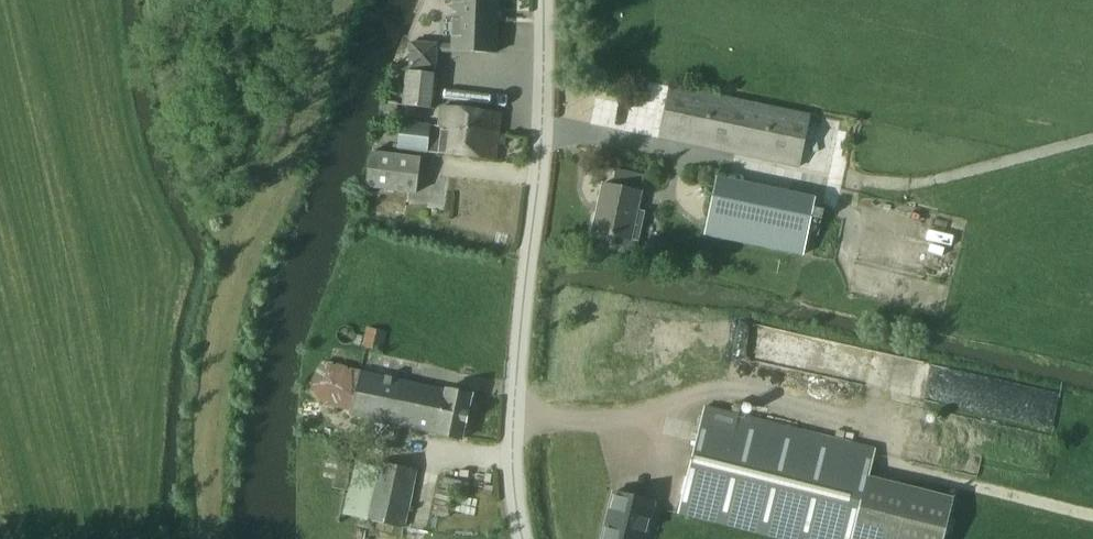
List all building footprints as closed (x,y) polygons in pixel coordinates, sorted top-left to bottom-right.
[(496,55),(498,0),(454,0),(452,53),(496,55)] [(438,71),(438,44),(410,44),(409,71),(438,71)] [(434,110),(436,76),(408,73),(406,108),(434,110)] [(669,86),(657,140),(799,170),(811,115),(669,86)] [(481,129),(499,132),(501,116),(439,109),(437,128),(480,133),(481,129)] [(496,160),(499,136),(499,132),(481,129),(480,133),(437,128),(430,127),(401,124),(399,149),(496,160)] [(421,159),(372,153),(367,188),(417,195),(421,159)] [(592,233),(615,238),(613,246),(637,250),(645,213),(637,211),(644,176),(615,170),(612,187),(602,185),(592,233)] [(703,236),(803,257),(816,199),(717,178),(703,236)] [(360,371),(360,372),(350,416),(462,441),(472,395),(360,371)] [(773,538),(944,538),(950,514),(865,492),(876,449),(704,406),(677,515),(773,538)] [(376,462),(363,520),(404,530),(418,472),(376,462)] [(654,503),(613,493),(602,538),(645,538),(654,503)]
